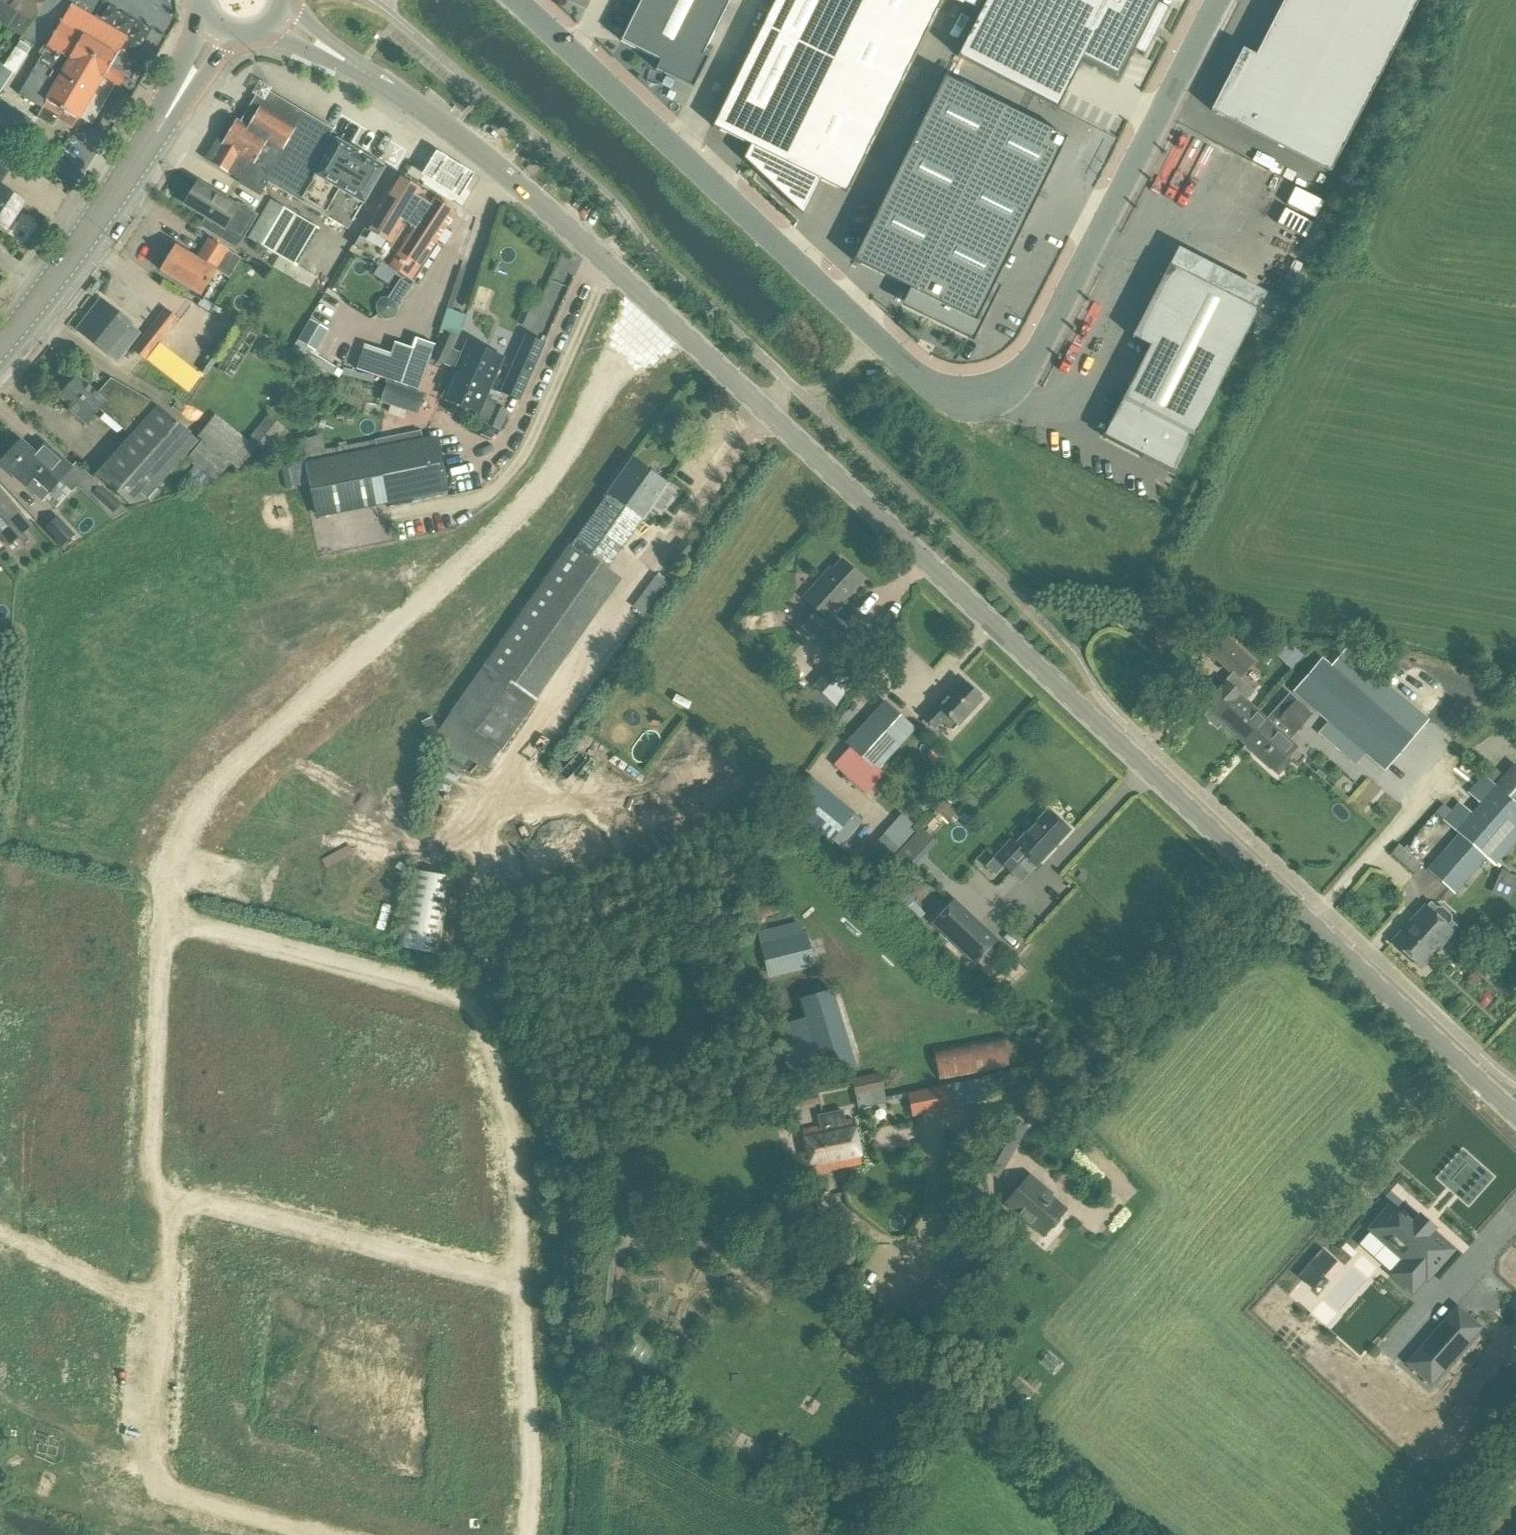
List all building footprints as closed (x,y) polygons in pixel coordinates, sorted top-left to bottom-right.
[(21,36),(32,21),(45,0),(0,0),(0,22),(21,36)] [(136,22),(149,14),(141,0),(123,0),(136,22)] [(731,0),(642,0),(620,42),(660,62),(655,71),(693,90),(708,60),(703,57),(731,0)] [(712,127),(752,146),(751,147),(745,159),(802,213),(819,180),(846,193),(892,102),(923,118),(975,12),(951,0),(775,0),(712,127)] [(957,57),(1057,108),(1081,62),(1118,81),(1134,50),(1143,55),(1167,8),(1158,3),(1159,0),(986,0),(957,57)] [(977,10),(981,0),(957,0),(977,10)] [(1255,55),(1242,48),(1220,91),(1210,110),(1277,144),(1330,172),(1418,0),(1283,0),(1255,55)] [(37,64),(61,78),(58,83),(42,74),(29,96),(45,105),(38,116),(54,126),(59,118),(73,127),(103,78),(118,87),(125,77),(110,68),(127,38),(72,6),(37,64)] [(943,77),(853,261),(909,289),(915,292),(910,302),(905,299),(904,301),(910,304),(932,314),(947,322),(970,334),(972,329),(1066,138),(943,77)] [(224,145),(214,163),(243,180),(241,184),(260,195),(267,182),(349,229),(384,167),(330,136),(333,130),(267,90),(257,93),(240,121),(238,120),(224,145)] [(21,138),(32,121),(0,101),(0,125),(21,138)] [(423,175),(463,199),(478,175),(439,150),(423,175)] [(366,228),(356,245),(368,253),(382,261),(403,274),(416,282),(439,245),(437,241),(455,213),(398,175),(366,228)] [(198,184),(186,204),(207,217),(201,228),(235,248),(255,215),(238,204),(236,207),(198,184)] [(7,230),(16,216),(14,214),(23,202),(0,187),(0,225),(7,230)] [(270,198),(247,237),(296,265),(319,227),(270,198)] [(176,246),(160,270),(201,296),(216,271),(229,278),(241,259),(228,250),(210,238),(197,259),(176,246)] [(1259,310),(1168,264),(1131,337),(1149,346),(1122,399),(1120,398),(1101,435),(1176,473),(1259,310)] [(399,309),(413,286),(402,279),(391,297),(390,296),(381,298),(377,305),(379,313),(386,318),(394,316),(399,309)] [(555,297),(571,303),(575,292),(559,286),(555,297)] [(455,287),(431,359),(456,369),(476,378),(474,383),(490,389),(504,358),(468,342),(462,356),(452,352),(457,340),(467,316),(452,310),(460,288),(455,287)] [(101,301),(78,331),(117,361),(138,333),(129,326),(131,324),(101,301)] [(156,317),(156,303),(136,304),(136,317),(156,317)] [(165,309),(133,349),(146,360),(178,319),(165,309)] [(310,320),(301,336),(316,345),(325,329),(310,320)] [(518,399),(543,345),(526,337),(502,392),(518,399)] [(456,369),(443,397),(479,413),(477,416),(479,420),(501,429),(508,412),(495,407),(497,403),(486,398),(490,389),(474,383),(476,378),(456,369)] [(78,377),(60,396),(72,408),(70,409),(86,423),(100,408),(131,436),(97,474),(129,504),(145,500),(197,441),(158,406),(111,379),(98,394),(78,377)] [(389,380),(383,397),(418,409),(424,392),(389,380)] [(268,415),(248,440),(264,452),(284,427),(268,415)] [(202,441),(186,458),(213,479),(218,478),(231,463),(238,469),(254,449),(214,417),(197,436),(202,441)] [(264,452),(263,455),(270,461),(292,434),(284,427),(264,452)] [(436,439),(378,451),(388,501),(447,489),(436,439)] [(324,440),(305,443),(308,456),(326,452),(324,440)] [(20,441),(0,463),(26,486),(42,500),(48,494),(71,468),(44,444),(35,454),(20,441)] [(378,451),(307,466),(317,516),(388,501),(378,451)] [(633,458),(573,542),(608,567),(653,504),(661,510),(674,492),(666,486),(668,483),(633,458)] [(295,462),(281,465),(284,480),(286,490),(300,487),(295,462)] [(9,546),(32,526),(0,489),(0,535),(9,546)] [(62,547),(74,535),(58,517),(47,526),(52,532),(50,534),(62,547)] [(569,546),(436,733),(487,770),(538,698),(520,686),(602,570),(569,546)] [(819,610),(804,626),(830,650),(844,634),(827,618),(839,605),(864,579),(842,559),(833,569),(831,567),(823,576),(825,578),(806,598),(819,610)] [(655,575),(631,607),(642,615),(666,583),(655,575)] [(1233,674),(1204,705),(1208,709),(1212,713),(1207,719),(1217,729),(1223,723),(1247,745),(1257,733),(1246,722),(1258,708),(1247,698),(1254,691),(1239,678),(1256,659),(1232,637),(1229,635),(1211,654),(1233,674)] [(856,666),(874,646),(864,638),(847,658),(856,666)] [(1345,649),(1332,665),(1335,668),(1415,736),(1429,717),(1345,649)] [(1323,657),(1293,692),(1386,771),(1416,736),(1415,736),(1335,668),(1332,665),(1323,657)] [(835,704),(859,677),(842,661),(817,688),(835,704)] [(947,691),(924,717),(934,725),(944,714),(958,725),(986,693),(984,691),(984,688),(978,682),(975,684),(966,676),(951,694),(947,691)] [(1258,708),(1246,722),(1257,733),(1247,745),(1278,774),(1292,760),(1288,756),(1298,746),(1289,737),(1312,713),(1296,698),(1290,693),(1268,717),(1258,708)] [(845,743),(850,748),(875,771),(916,727),(885,698),(845,743)] [(850,748),(835,765),(861,787),(875,771),(850,748)] [(1498,784),(1515,801),(1515,765),(1498,784)] [(1498,784),(1483,772),(1468,792),(1481,802),(1472,812),(1457,801),(1450,810),(1442,819),(1457,832),(1427,868),(1456,895),(1487,859),(1494,865),(1515,842),(1515,801),(1498,784)] [(810,776),(787,806),(833,841),(856,812),(810,776)] [(928,785),(913,802),(926,814),(941,797),(928,785)] [(1442,804),(1435,812),(1442,819),(1450,810),(1442,804)] [(995,860),(987,869),(996,877),(1004,868),(1013,876),(1027,859),(1038,868),(1071,830),(1049,810),(1017,846),(1010,840),(994,859),(995,860)] [(894,827),(866,857),(879,869),(907,839),(894,827)] [(909,840),(880,871),(893,882),(921,852),(932,839),(920,829),(909,840)] [(1399,844),(1391,854),(1415,875),(1423,865),(1399,844)] [(1497,879),(1515,888),(1515,887),(1515,875),(1502,868),(1497,879)] [(412,870),(397,947),(440,955),(454,878),(412,870)] [(957,901),(934,925),(977,967),(1001,942),(957,901)] [(1426,904),(1392,941),(1421,967),(1458,926),(1453,921),(1453,915),(1444,908),(1438,908),(1431,902),(1428,906),(1426,904)] [(765,943),(762,944),(770,976),(816,965),(808,932),(801,934),(799,922),(762,931),(765,943)] [(808,1017),(775,1027),(793,1085),(859,1065),(836,988),(802,998),(808,1017)] [(592,993),(581,995),(586,1015),(597,1012),(592,993)] [(1050,1019),(1040,1027),(1046,1033),(1054,1024),(1050,1019)] [(1004,1036),(935,1048),(940,1078),(1009,1065),(1004,1036)] [(879,1074),(851,1079),(854,1093),(882,1088),(879,1074)] [(910,1094),(915,1116),(948,1108),(943,1086),(910,1094)] [(821,1132),(805,1136),(813,1173),(861,1163),(853,1125),(847,1127),(845,1117),(819,1122),(821,1132)] [(1005,1120),(974,1173),(995,1185),(1026,1132),(1005,1120)] [(57,1133),(57,1125),(45,1125),(45,1133),(57,1133)] [(69,1134),(69,1126),(57,1125),(57,1133),(69,1134)] [(1011,1188),(1003,1196),(1009,1201),(1008,1203),(1044,1234),(1050,1228),(1055,1228),(1062,1220),(1060,1216),(1065,1209),(1043,1190),(1045,1188),(1031,1176),(1016,1193),(1011,1188)] [(818,1188),(805,1190),(808,1205),(821,1203),(818,1188)] [(973,1191),(957,1213),(990,1236),(1006,1214),(973,1191)] [(1391,1204),(1369,1229),(1404,1259),(1391,1274),(1412,1293),(1425,1278),(1427,1279),(1453,1250),(1431,1230),(1434,1228),(1420,1215),(1412,1223),(1404,1216),(1406,1214),(1402,1210),(1400,1212),(1391,1204)] [(939,1249),(967,1270),(984,1246),(956,1225),(939,1249)] [(1317,1283),(1303,1270),(1298,1276),(1312,1288),(1317,1283)] [(1487,1288),(1470,1304),(1499,1336),(1515,1321),(1515,1318),(1487,1288)] [(1430,1384),(1481,1328),(1457,1306),(1407,1363),(1430,1384)] [(286,1325),(289,1313),(281,1311),(278,1323),(286,1325)] [(283,1336),(286,1325),(278,1323),(275,1334),(283,1336)] [(432,1384),(429,1397),(454,1404),(457,1391),(484,1398),(490,1374),(448,1363),(441,1387),(432,1384)] [(265,1388),(265,1380),(253,1379),(253,1387),(265,1388)] [(323,1396),(325,1388),(314,1384),(312,1392),(323,1396)] [(354,1403),(356,1396),(344,1392),(342,1400),(354,1403)] [(367,1399),(356,1396),(354,1403),(365,1407),(367,1399)] [(395,1415),(398,1407),(386,1403),(384,1411),(395,1415)] [(409,1410),(398,1407),(395,1415),(407,1418),(409,1410)] [(775,1450),(791,1458),(796,1449),(783,1443),(780,1441),(775,1450)]
